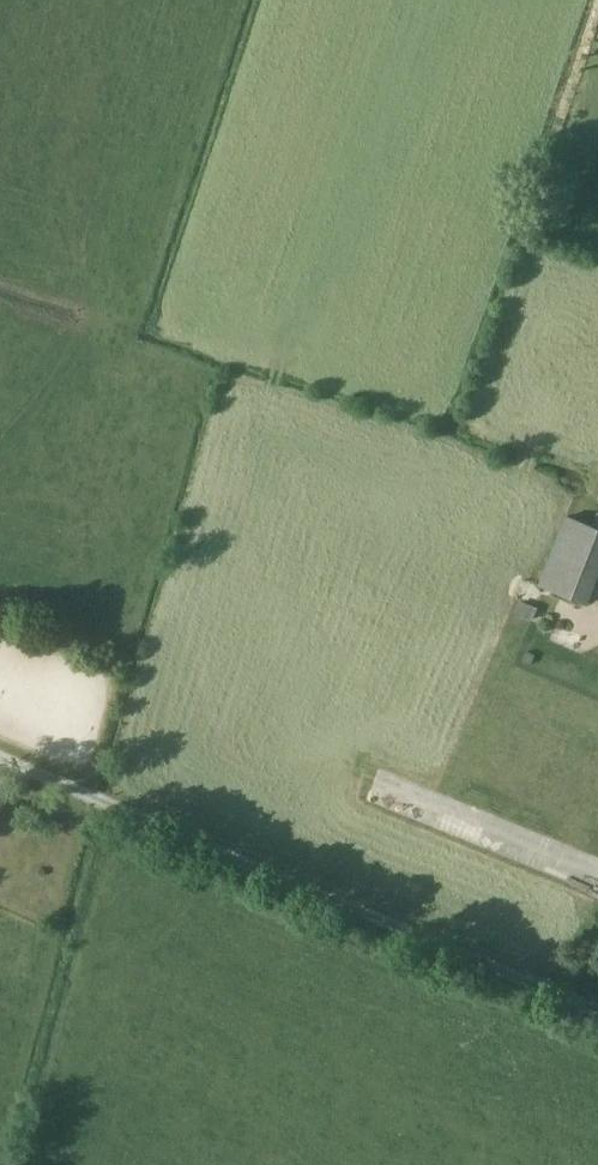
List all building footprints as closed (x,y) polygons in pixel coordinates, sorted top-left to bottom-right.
[(594,585),(546,565),(538,586),(586,605),(594,585)] [(537,609),(519,602),(515,614),(532,621),(537,609)] [(482,842),(536,867),(541,856),(512,843),(511,844),(486,832),(482,842)]
